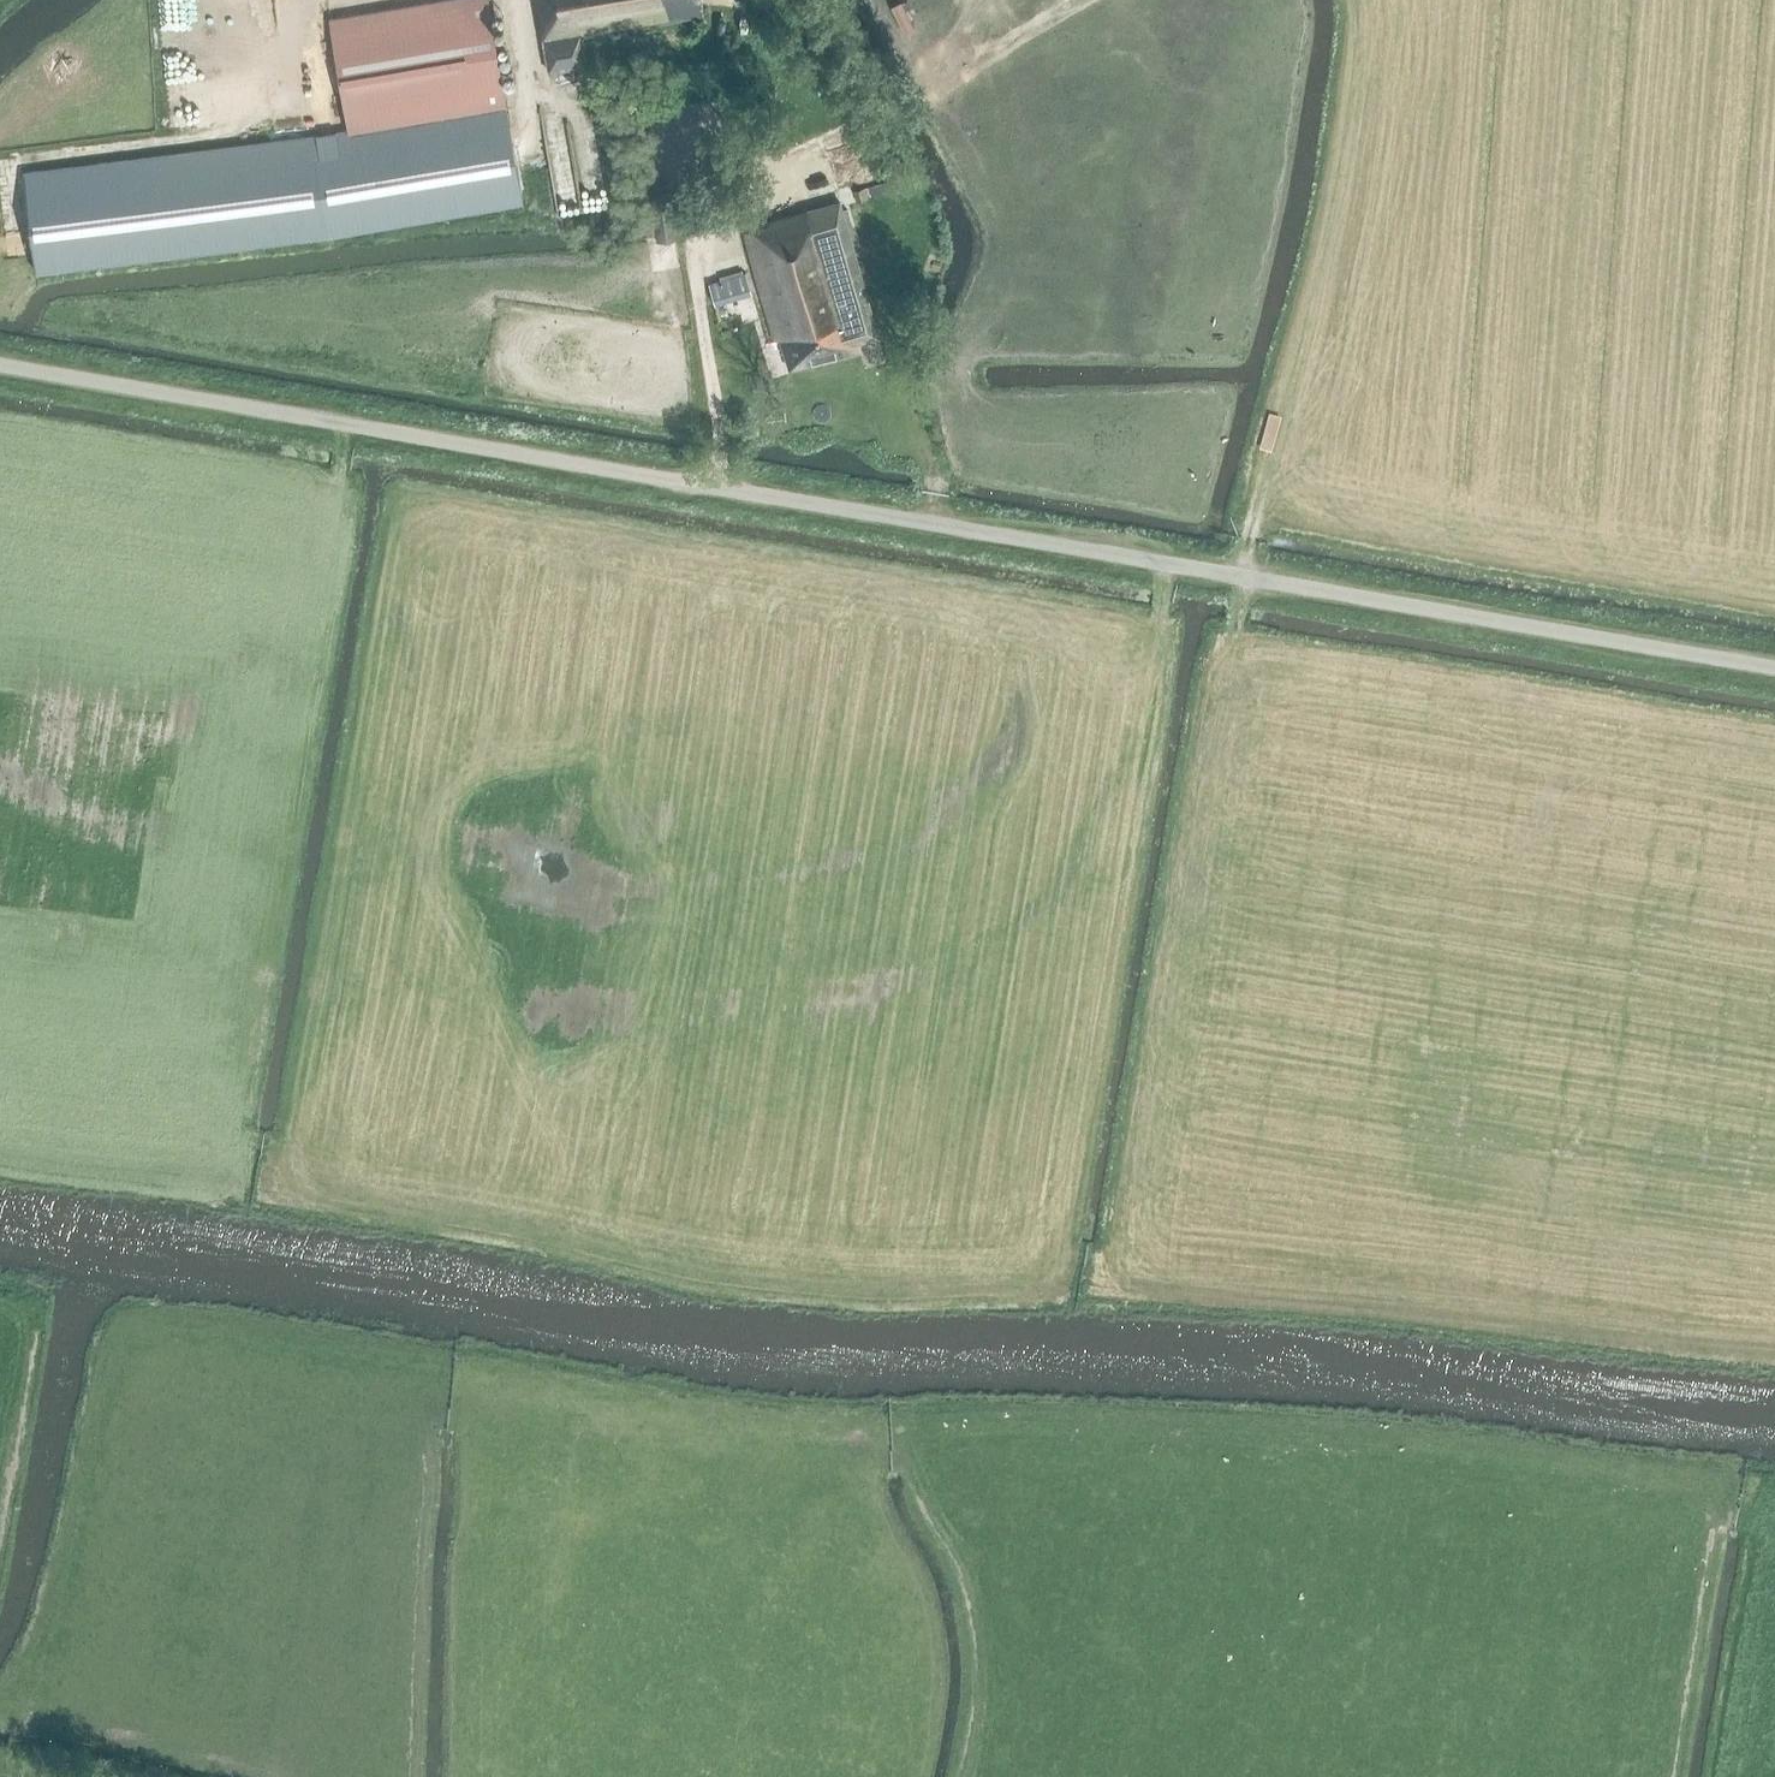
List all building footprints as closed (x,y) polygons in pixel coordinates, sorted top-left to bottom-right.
[(326,20),(351,172),(319,177),(328,234),(518,204),(486,0),(452,0),(326,20)] [(545,72),(581,66),(576,37),(632,27),(702,16),(699,0),(533,0),(545,72)] [(771,220),(773,224),(746,232),(777,337),(784,335),(793,367),(862,347),(860,339),(878,333),(839,200),(771,220)] [(711,280),(718,301),(755,288),(749,268),(711,280)]
